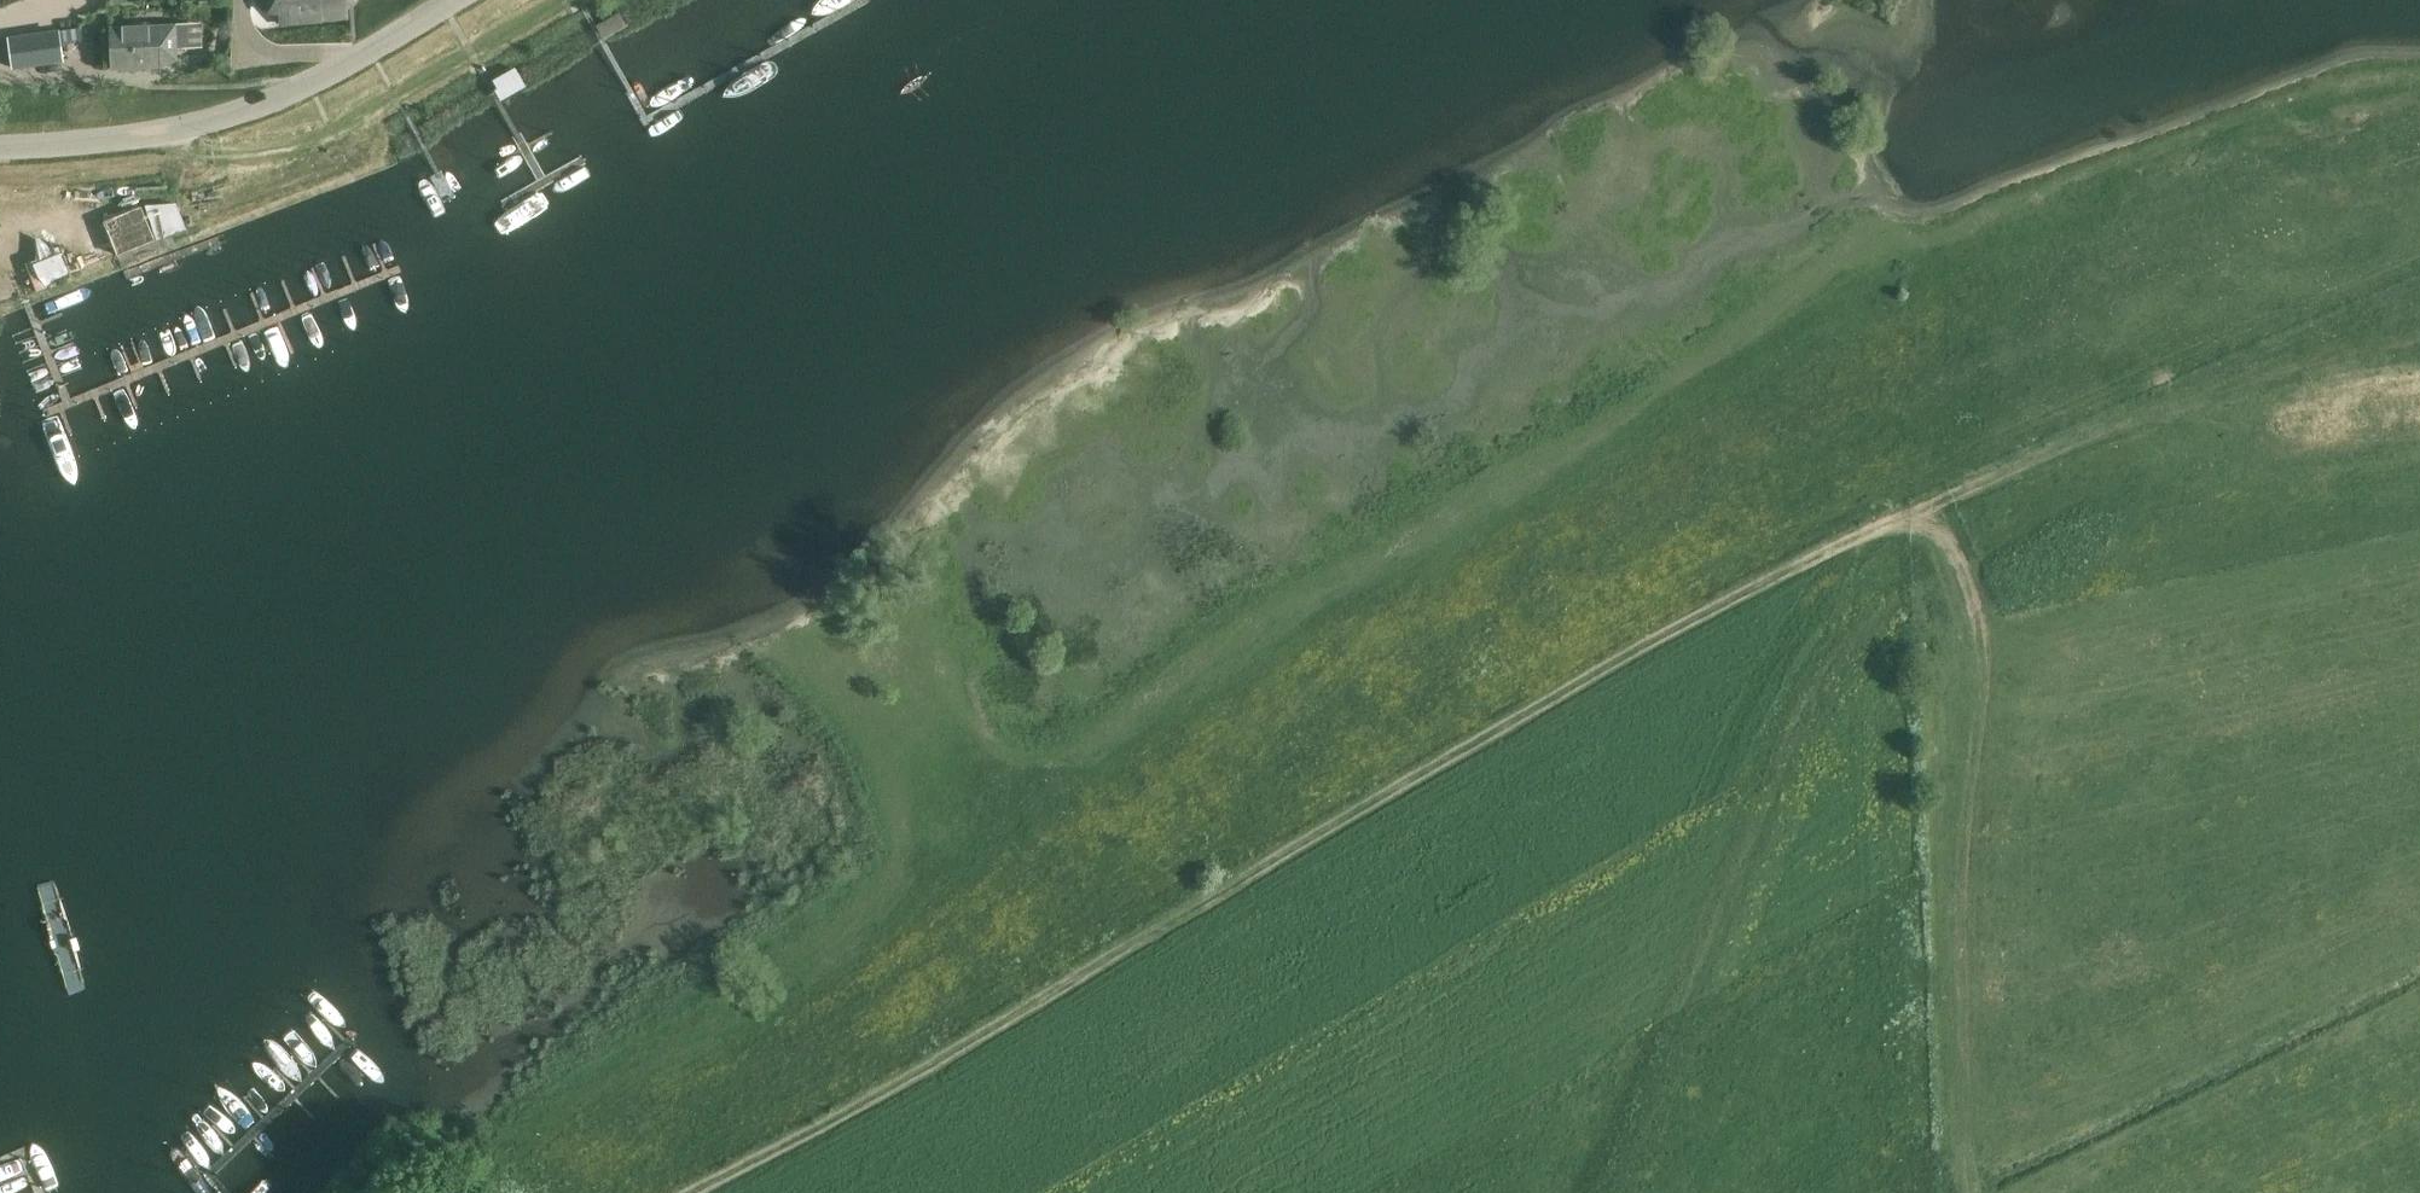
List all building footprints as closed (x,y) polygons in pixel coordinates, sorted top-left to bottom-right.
[(260,7),(278,7),(280,23),(347,16),(346,6),(351,5),(351,0),(260,0),(260,7)] [(110,26),(111,67),(160,65),(176,58),(175,48),(202,47),(201,22),(174,24),(110,26)] [(85,26),(71,27),(72,45),(86,44),(85,26)] [(13,67),(61,61),(57,32),(9,38),(13,67)] [(496,80),(506,99),(533,85),(523,66),(496,80)] [(104,212),(118,244),(156,229),(142,196),(104,212)]
